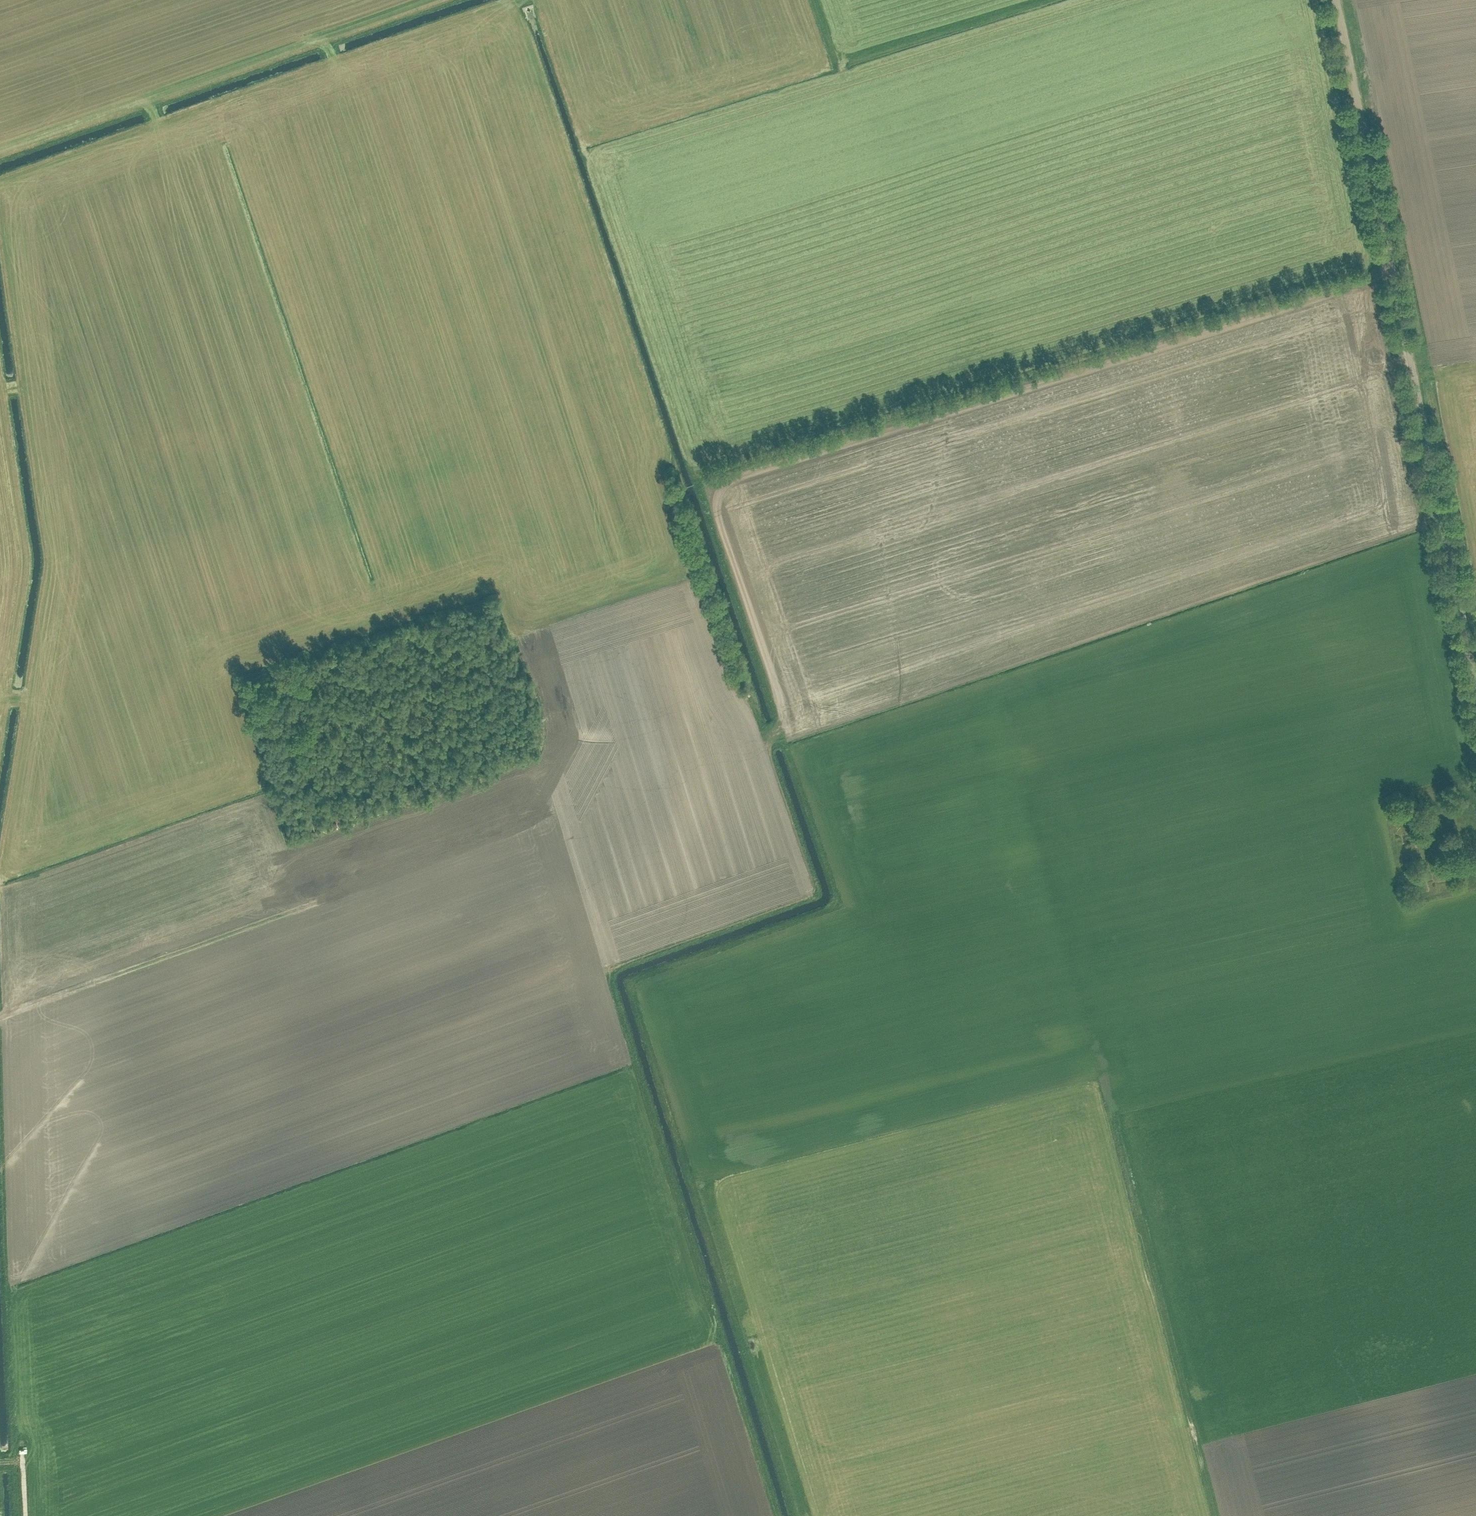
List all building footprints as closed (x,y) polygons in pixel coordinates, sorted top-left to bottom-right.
[(1040,689),(1026,693),(1029,701),(1042,697),(1040,689)]
